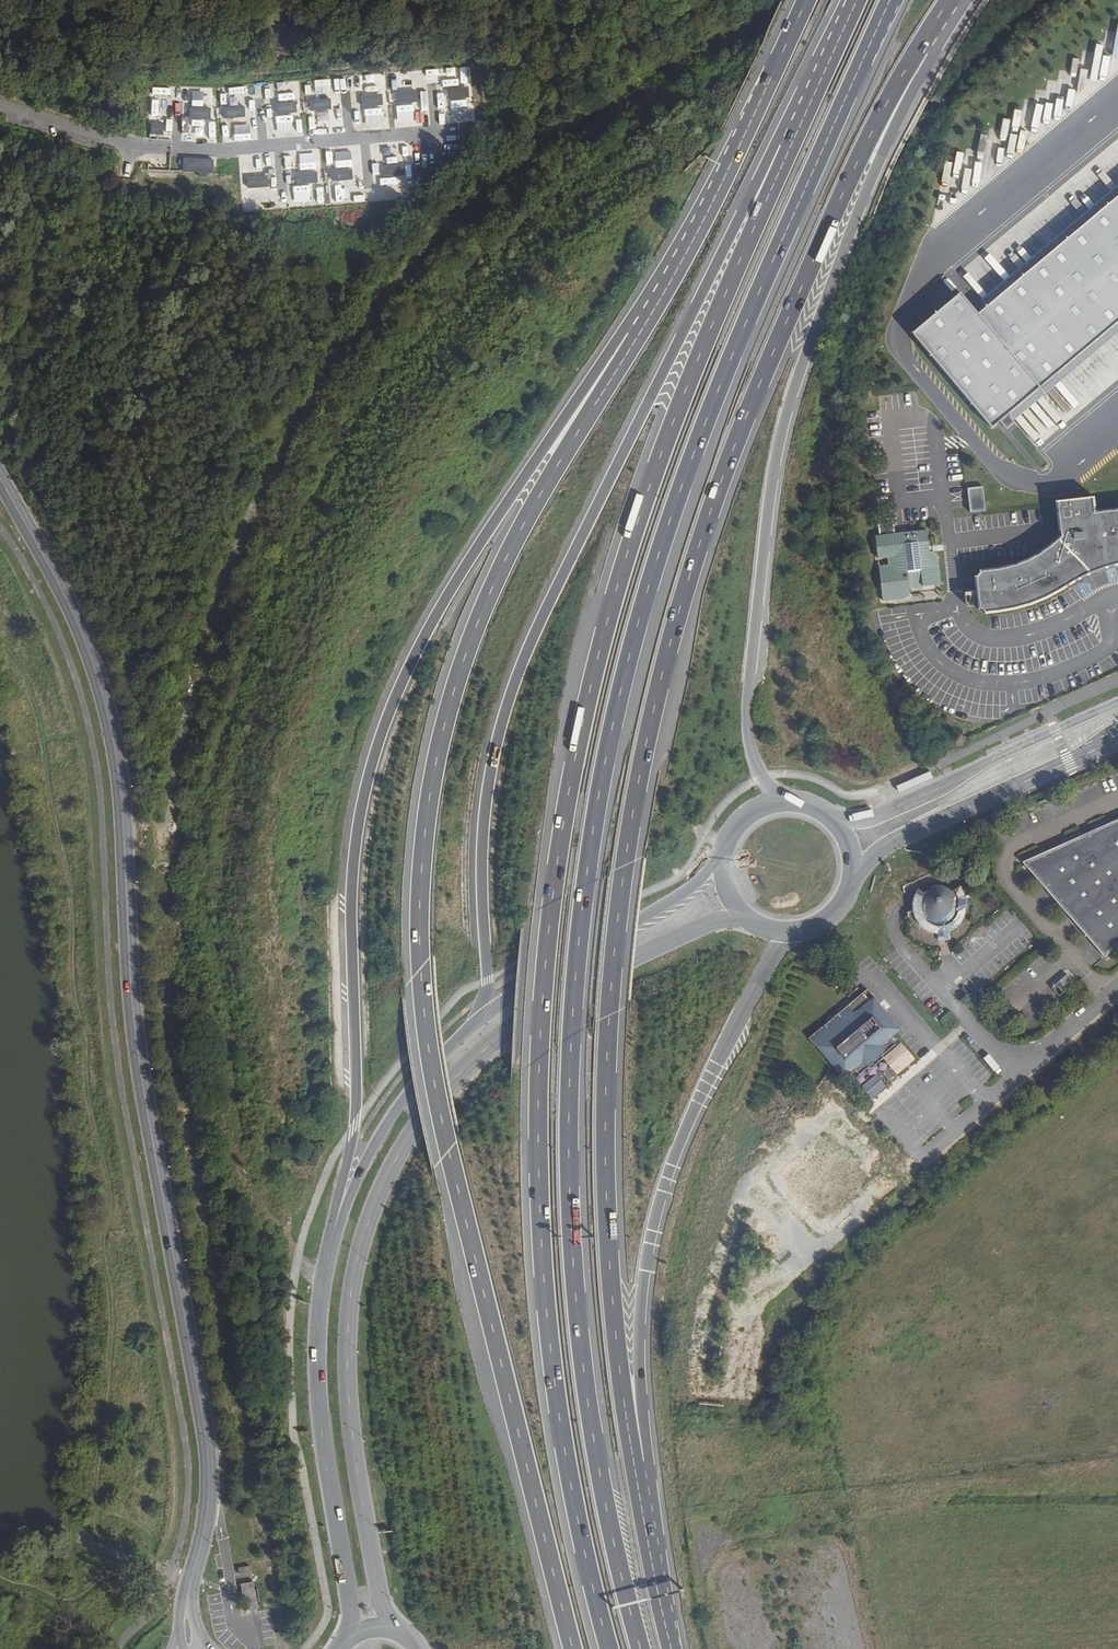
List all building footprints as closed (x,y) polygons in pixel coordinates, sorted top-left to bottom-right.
[(284,91),(283,84),(268,84),(269,92),(284,91)] [(150,85),(149,116),(166,117),(168,86),(150,85)] [(470,97),(469,88),(449,90),(450,99),(470,97)] [(419,102),(418,93),(399,95),(399,104),(419,102)] [(383,105),(383,96),(363,98),(364,107),(383,105)] [(331,109),(331,100),(311,102),(312,111),(331,109)] [(296,112),(295,103),(275,105),(276,114),(296,112)] [(245,117),(245,107),(225,109),(226,118),(245,117)] [(209,118),(209,108),(189,110),(190,119),(209,118)] [(447,115),(447,123),(462,122),(462,115),(447,115)] [(163,135),(164,125),(153,124),(153,135),(163,135)] [(383,143),(384,151),(401,150),(401,142),(383,143)] [(335,162),(350,162),(350,148),(335,148),(335,162)] [(303,166),(304,150),(284,150),(284,165),(303,166)] [(213,175),(214,161),(185,159),(184,173),(213,175)] [(405,176),(404,166),(384,168),(385,177),(405,176)] [(355,180),(354,171),(334,172),(335,181),(355,180)] [(318,183),(317,174),(297,175),(298,184),(318,183)] [(365,188),(373,187),(371,175),(363,176),(365,188)] [(269,187),(268,178),(249,179),(249,189),(269,187)] [(911,335),(991,430),(1117,323),(1117,198),(977,316),(959,295),(911,335)] [(983,486),(968,487),(969,511),(984,511),(983,486)] [(1056,503),(1059,538),(1050,547),(1037,555),(1024,562),(1007,568),(978,572),(982,617),(1002,614),(1020,610),(1039,603),(1059,593),(1079,581),(1088,576),(1104,570),(1117,567),(1117,511),(1095,514),(1093,498),(1056,503)] [(933,532),(877,536),(883,600),(903,598),(907,595),(910,587),(938,585),(933,532)] [(1023,865),(1048,893),(1104,957),(1117,945),(1117,822),(1023,865)] [(934,921),(930,929),(934,930),(940,930),(943,938),(949,936),(948,931),(962,919),(964,914),(966,905),(958,904),(954,894),(952,891),(943,888),(938,888),(933,891),(931,893),(928,899),(927,905),(929,911),(934,921)] [(1065,973),(1049,986),(1057,996),(1073,982),(1065,973)] [(902,1054),(885,1034),(891,1029),(896,1026),(871,997),(859,1008),(856,1004),(849,1010),(847,1007),(811,1038),(850,1085),(863,1074),(869,1081),(902,1054)] [(251,1565),(237,1567),(238,1573),(252,1571),(251,1565)] [(258,1606),(254,1581),(240,1583),(245,1608),(258,1606)]
